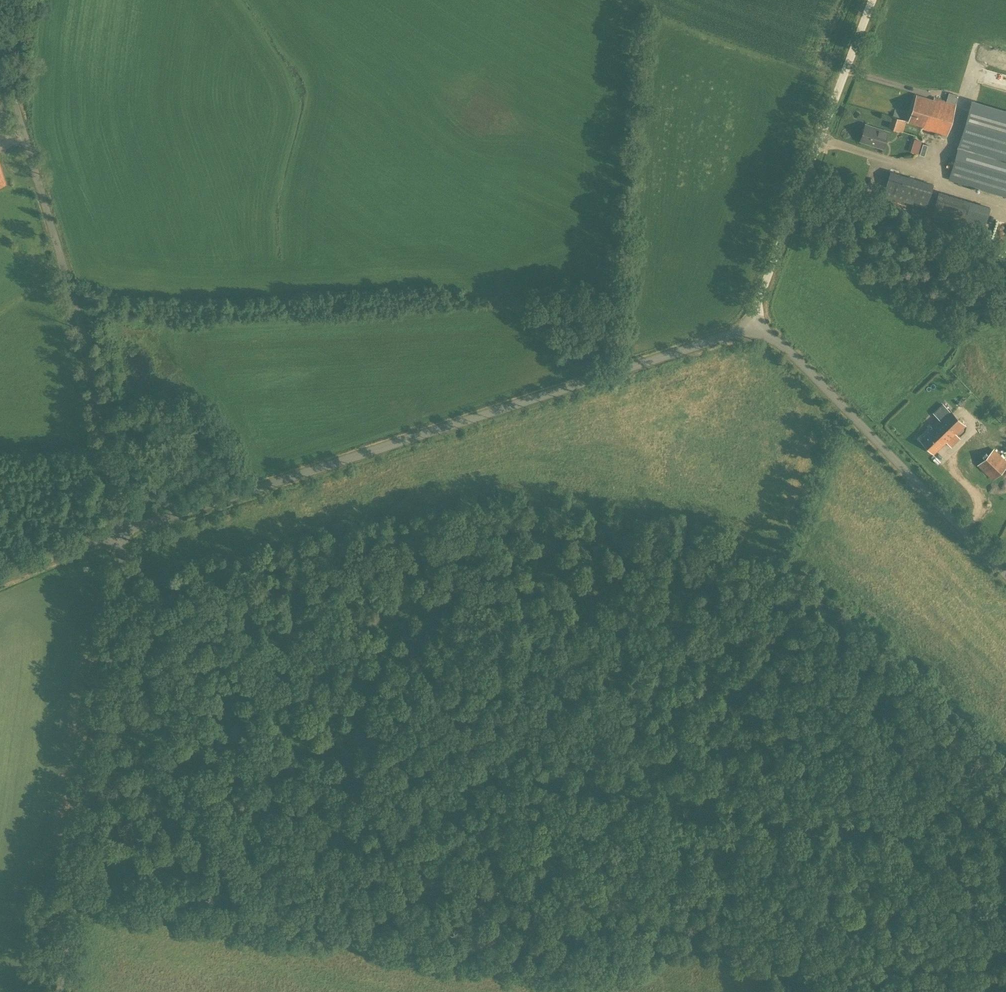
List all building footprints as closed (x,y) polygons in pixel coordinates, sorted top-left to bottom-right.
[(987,69),(982,84),(1005,91),(1005,74),(987,69)] [(933,100),(916,95),(908,122),(923,126),(922,128),(946,135),(955,104),(934,97),(933,100)] [(892,115),(888,126),(903,131),(906,120),(892,115)] [(888,132),(865,125),(860,140),(883,147),(888,132)] [(922,153),(924,139),(915,138),(914,152),(922,153)] [(960,139),(948,179),(1005,196),(1005,152),(960,139)] [(883,194),(926,207),(933,184),(890,171),(883,194)] [(946,441),(951,446),(959,438),(956,434),(965,425),(949,408),(931,425),(933,427),(920,439),(934,453),(946,441)] [(992,478),(1005,464),(1005,461),(994,449),(979,465),(992,478)]
